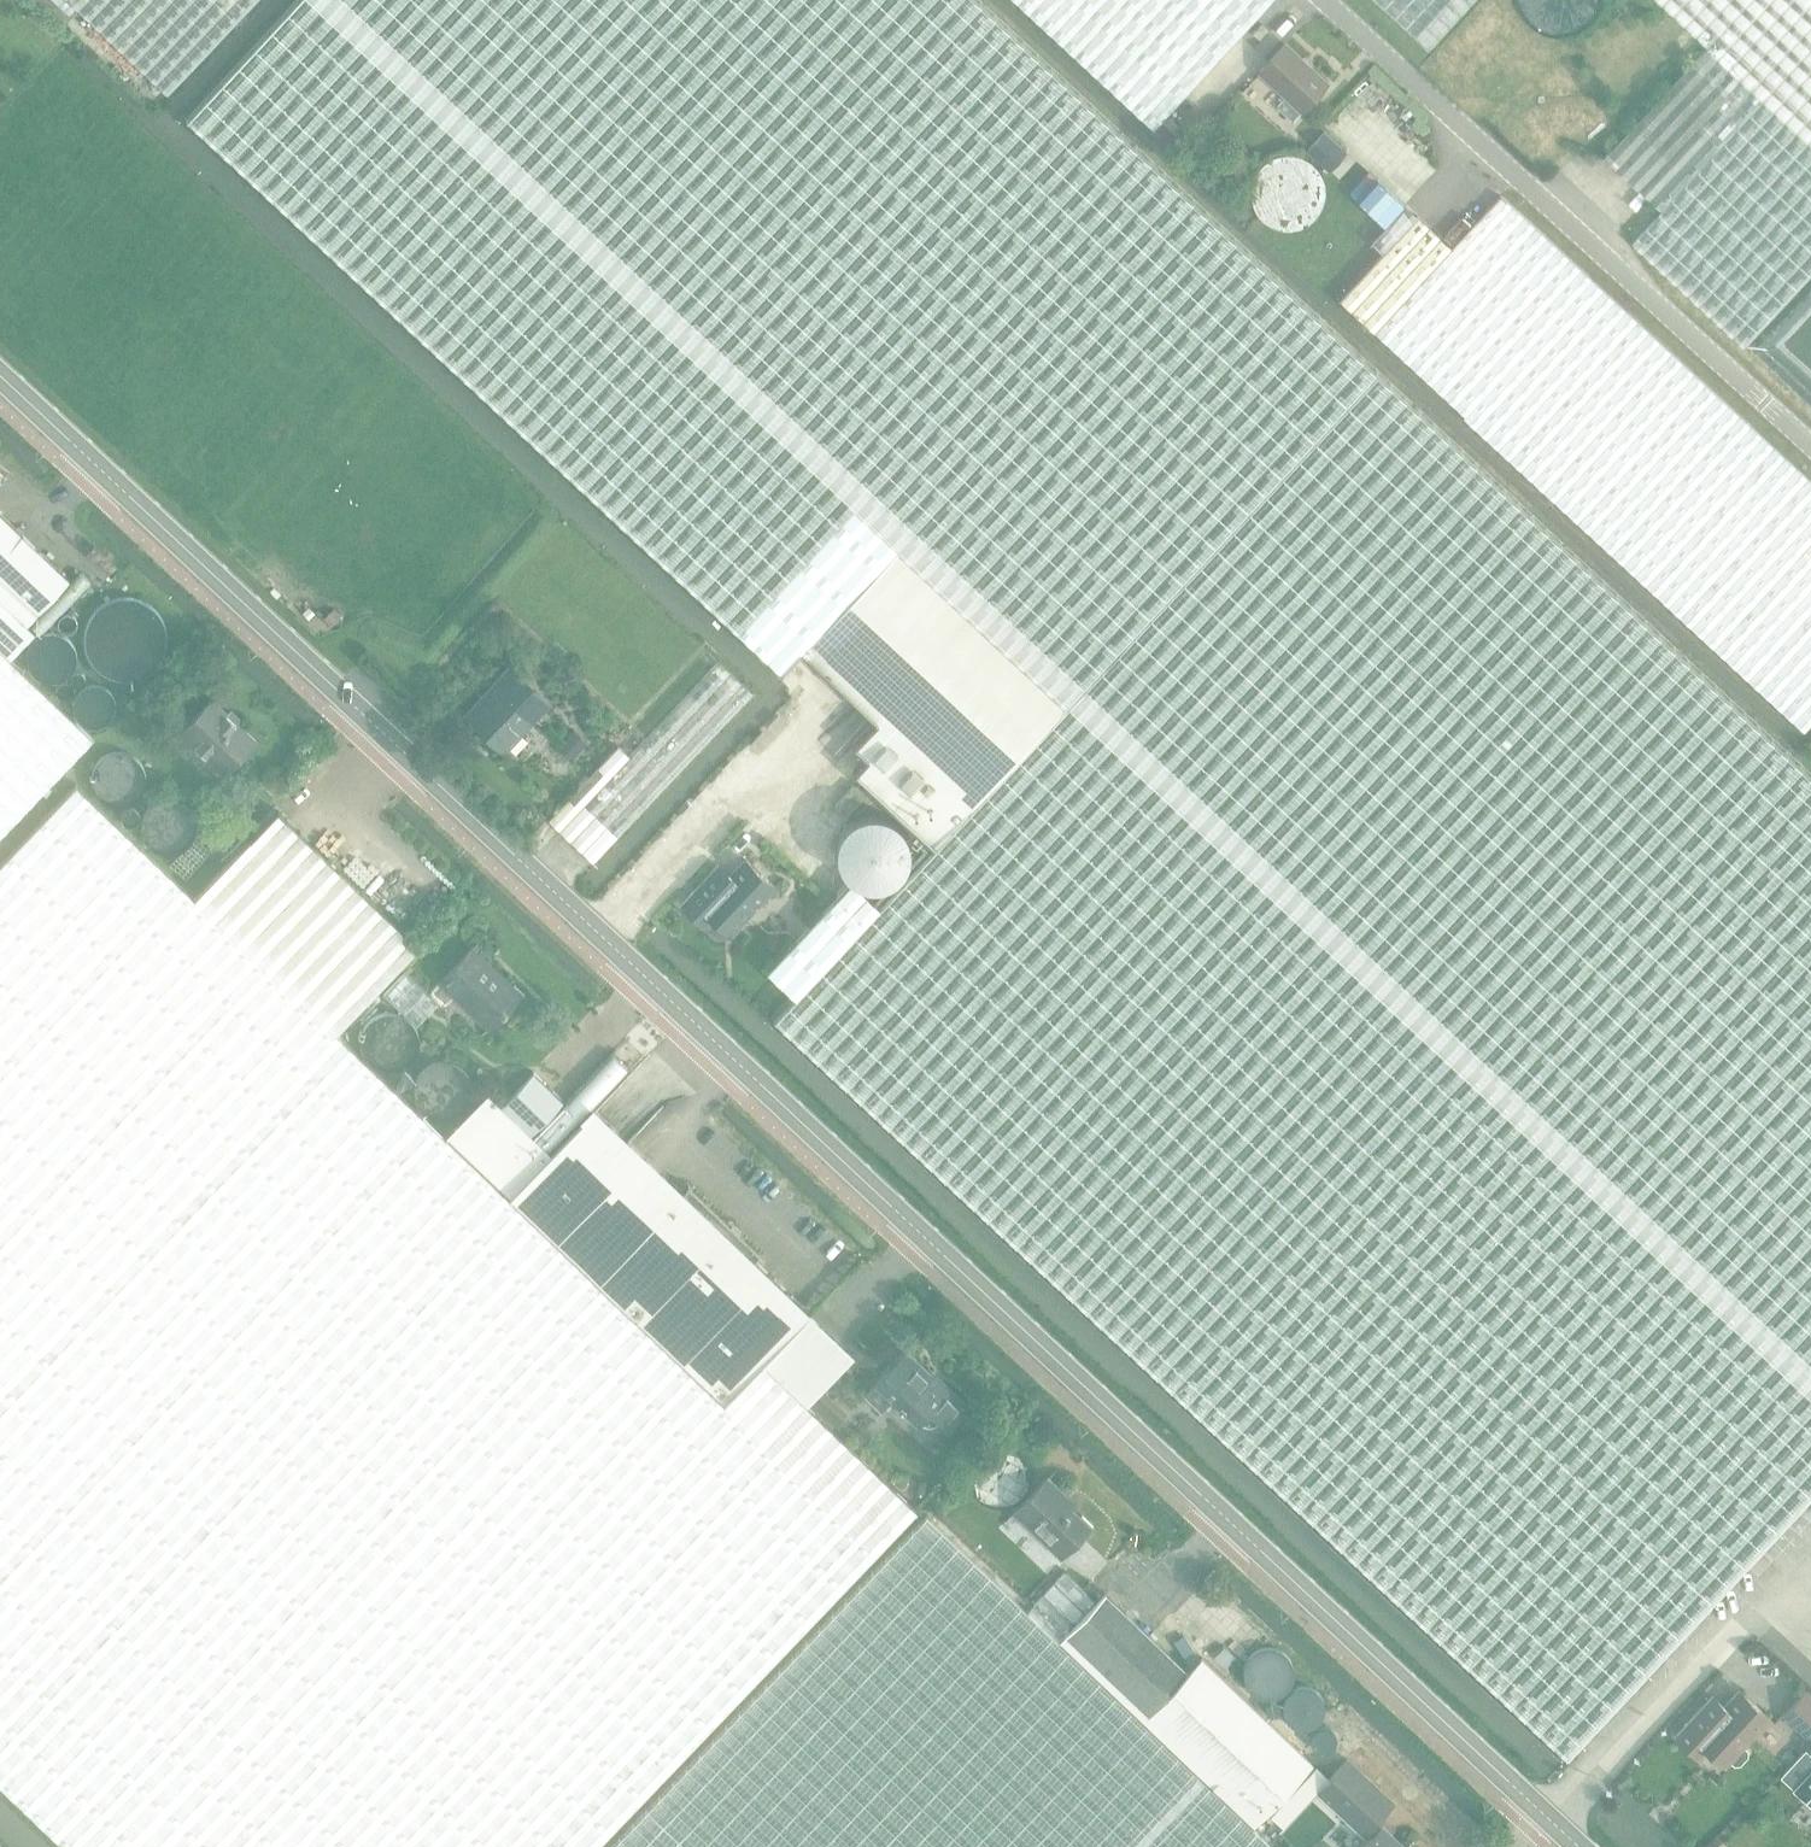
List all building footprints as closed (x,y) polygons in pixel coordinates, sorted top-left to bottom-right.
[(166,94),(255,0),(67,0),(166,94)] [(898,550),(1063,703),(936,847),(863,925),(795,997),(776,1018),(1565,1755),(1810,1491),(1810,773),(980,0),(296,0),(186,117),(782,671),(801,651),(898,550)] [(1044,28),(1154,130),(1272,0),(1014,0),(1044,28)] [(1429,49),(1474,0),(1375,0),(1429,49)] [(1547,36),(1562,38),(1576,36),(1589,30),(1599,20),(1606,8),(1608,0),(1518,0),(1519,5),(1525,18),(1535,29),(1547,36)] [(1706,45),(1692,61),(1748,114),(1662,210),(1631,243),(1728,334),(1742,348),(1810,273),(1810,0),(1658,0),(1706,45)] [(1268,30),(1262,24),(1253,33),(1260,40),(1268,30)] [(1684,29),(1670,44),(1684,57),(1699,43),(1698,43),(1684,29)] [(1285,44),(1260,72),(1286,96),(1278,105),(1293,119),(1326,82),(1285,44)] [(1603,155),(1662,210),(1748,114),(1692,61),(1603,155)] [(1306,151),(1328,171),(1345,151),(1324,132),(1306,151)] [(1313,180),(1313,174),(1311,168),(1305,159),(1301,155),(1295,152),(1289,150),(1284,149),(1277,149),(1272,151),(1266,154),(1262,156),(1258,160),(1254,166),(1252,172),(1251,178),(1252,185),(1253,190),(1256,196),(1259,201),(1263,204),(1271,209),(1276,210),(1282,211),(1286,211),(1294,209),(1298,206),(1304,202),(1307,198),(1310,192),(1312,187),(1313,180)] [(1500,195),(1499,195),(1451,248),(1373,332),(1433,389),(1623,564),(1804,732),(1810,724),(1810,484),(1699,380),(1500,195)] [(1381,252),(1337,299),(1373,332),(1451,248),(1405,205),(1370,242),(1381,252)] [(1358,238),(1358,237),(1358,231),(1356,225),(1350,217),(1345,213),(1340,210),(1335,209),(1330,208),(1320,210),(1314,213),(1310,216),(1304,225),(1302,231),(1301,237),(1303,247),(1305,252),(1309,257),(1317,263),(1321,264),(1328,266),(1338,264),(1344,262),(1349,258),(1353,253),(1356,249),(1358,243),(1358,238)] [(28,624),(68,579),(0,513),(0,598),(28,624)] [(801,651),(878,721),(856,744),(870,757),(856,771),(936,847),(1063,703),(898,550),(801,651)] [(92,738),(9,658),(35,631),(28,624),(0,598),(0,835),(92,738)] [(163,641),(163,640),(163,633),(161,626),(158,621),(153,615),(148,610),(141,607),(135,605),(129,604),(120,605),(113,607),(107,610),(102,615),(97,621),(94,626),(92,633),(91,640),(92,648),(94,655),(97,660),(101,666),(107,670),(114,674),(125,677),(132,676),(140,675),(146,671),(152,667),(157,661),(160,655),(163,649),(163,641)] [(333,608),(324,618),(332,626),(342,615),(333,608)] [(76,659),(76,658),(74,651),(70,644),(64,640),(57,638),(50,639),(43,643),(38,649),(36,657),(37,664),(40,670),(46,675),(54,678),(62,677),(69,673),(72,670),(74,666),(76,659)] [(752,693),(719,662),(630,757),(619,746),(549,820),(560,830),(592,862),(752,693)] [(497,685),(470,715),(503,746),(545,700),(507,664),(492,680),(497,685)] [(212,701),(181,733),(210,760),(217,754),(230,767),(255,741),(212,701)] [(778,713),(767,724),(777,733),(787,722),(778,713)] [(771,739),(762,730),(752,741),(761,750),(771,739)] [(569,731),(557,745),(571,758),(584,744),(569,731)] [(73,1846),(593,1846),(668,1769),(916,1508),(831,1427),(806,1403),(763,1361),(724,1400),(443,1138),(334,1030),(196,895),(70,776),(5,844),(0,849),(0,1779),(73,1846)] [(855,784),(835,805),(846,816),(866,794),(855,784)] [(279,808),(196,895),(334,1030),(419,940),(279,808)] [(681,904),(703,925),(711,917),(730,934),(775,886),(746,859),(730,876),(725,876),(723,878),(714,870),(719,865),(718,864),(681,904)] [(777,899),(805,925),(829,901),(790,865),(777,878),(787,888),(777,899)] [(863,925),(834,899),(766,970),(795,997),(863,925)] [(469,951),(441,981),(491,1028),(524,994),(507,977),(502,982),(469,951)] [(381,992),(403,1013),(424,990),(402,970),(381,992)] [(533,1071),(501,1106),(530,1133),(562,1099),(564,1097),(534,1069),(533,1071)] [(488,1093),(443,1138),(724,1400),(763,1361),(806,1403),(821,1387),(853,1352),(593,1102),(590,1105),(580,1116),(582,1118),(550,1152),(530,1133),(501,1106),(488,1093)] [(906,1351),(864,1393),(880,1408),(893,1395),(901,1403),(918,1421),(923,1424),(928,1425),(933,1424),(935,1423),(939,1420),(944,1426),(953,1417),(955,1415),(965,1405),(955,1395),(931,1371),(929,1374),(906,1351)] [(1012,1474),(1012,1473),(1010,1463),(1005,1455),(997,1449),(992,1447),(987,1447),(977,1448),(970,1453),(966,1456),(963,1461),(960,1471),(960,1476),(962,1482),(967,1490),(972,1494),(976,1496),(984,1498),(992,1498),(996,1496),(1004,1491),(1007,1488),(1010,1483),(1012,1474)] [(1059,1556),(1088,1525),(1058,1496),(1061,1492),(1045,1478),(1013,1512),(1059,1556)] [(1063,1570),(1041,1593),(1025,1610),(925,1517),(697,1754),(608,1846),(1275,1846),(1253,1825),(1224,1797),(1055,1642),(1073,1622),(1095,1600),(1063,1570)] [(1102,1591),(1095,1600),(1073,1622),(1055,1642),(1224,1797),(1253,1825),(1312,1762),(1200,1657),(1187,1671),(1102,1591)] [(1285,1666),(1285,1665),(1284,1660),(1282,1655),(1277,1649),(1269,1645),(1261,1644),(1254,1646),(1249,1649),(1246,1652),(1243,1658),(1241,1666),(1243,1673),(1247,1680),(1253,1685),(1261,1687),(1269,1686),(1273,1685),(1277,1682),(1282,1675),(1284,1671),(1285,1666)] [(1808,1739),(1810,1737),(1810,1693),(1804,1686),(1779,1712),(1808,1739)] [(1675,1735),(1698,1756),(1706,1748),(1725,1765),(1730,1759),(1734,1763),(1740,1763),(1747,1755),(1747,1749),(1743,1745),(1769,1717),(1740,1690),(1724,1706),(1719,1707),(1717,1709),(1708,1701),(1713,1696),(1712,1695),(1675,1735)] [(1781,1777),(1810,1804),(1810,1755),(1805,1750),(1781,1777)] [(1317,1790),(1362,1832),(1364,1830),(1370,1836),(1361,1846),(1408,1846),(1382,1824),(1377,1830),(1370,1824),(1392,1801),(1372,1782),(1368,1787),(1343,1763),(1317,1790)]
